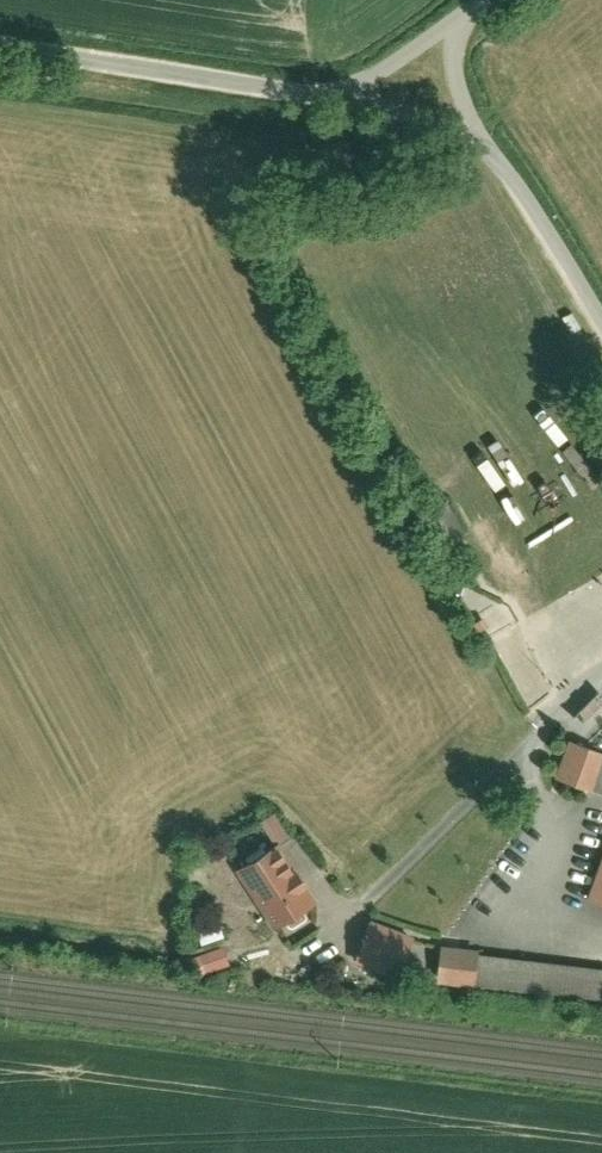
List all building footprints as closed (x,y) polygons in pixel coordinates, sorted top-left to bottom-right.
[(596,790),(601,773),(601,753),(572,742),(559,777),(596,790)] [(262,822),(278,847),(287,842),(295,837),(279,812),(262,822)] [(278,847),(240,871),(277,930),(324,900),(287,842),(278,847)] [(188,862),(190,876),(206,874),(204,860),(188,862)] [(591,899),(601,903),(601,870),(591,899)] [(419,936),(375,921),(361,961),(366,963),(405,977),(411,961),(419,936)] [(232,966),(226,947),(202,955),(208,974),(232,966)] [(485,953),(446,949),(442,983),(481,987),(485,953)] [(485,953),(481,987),(601,1001),(601,967),(485,953)]
